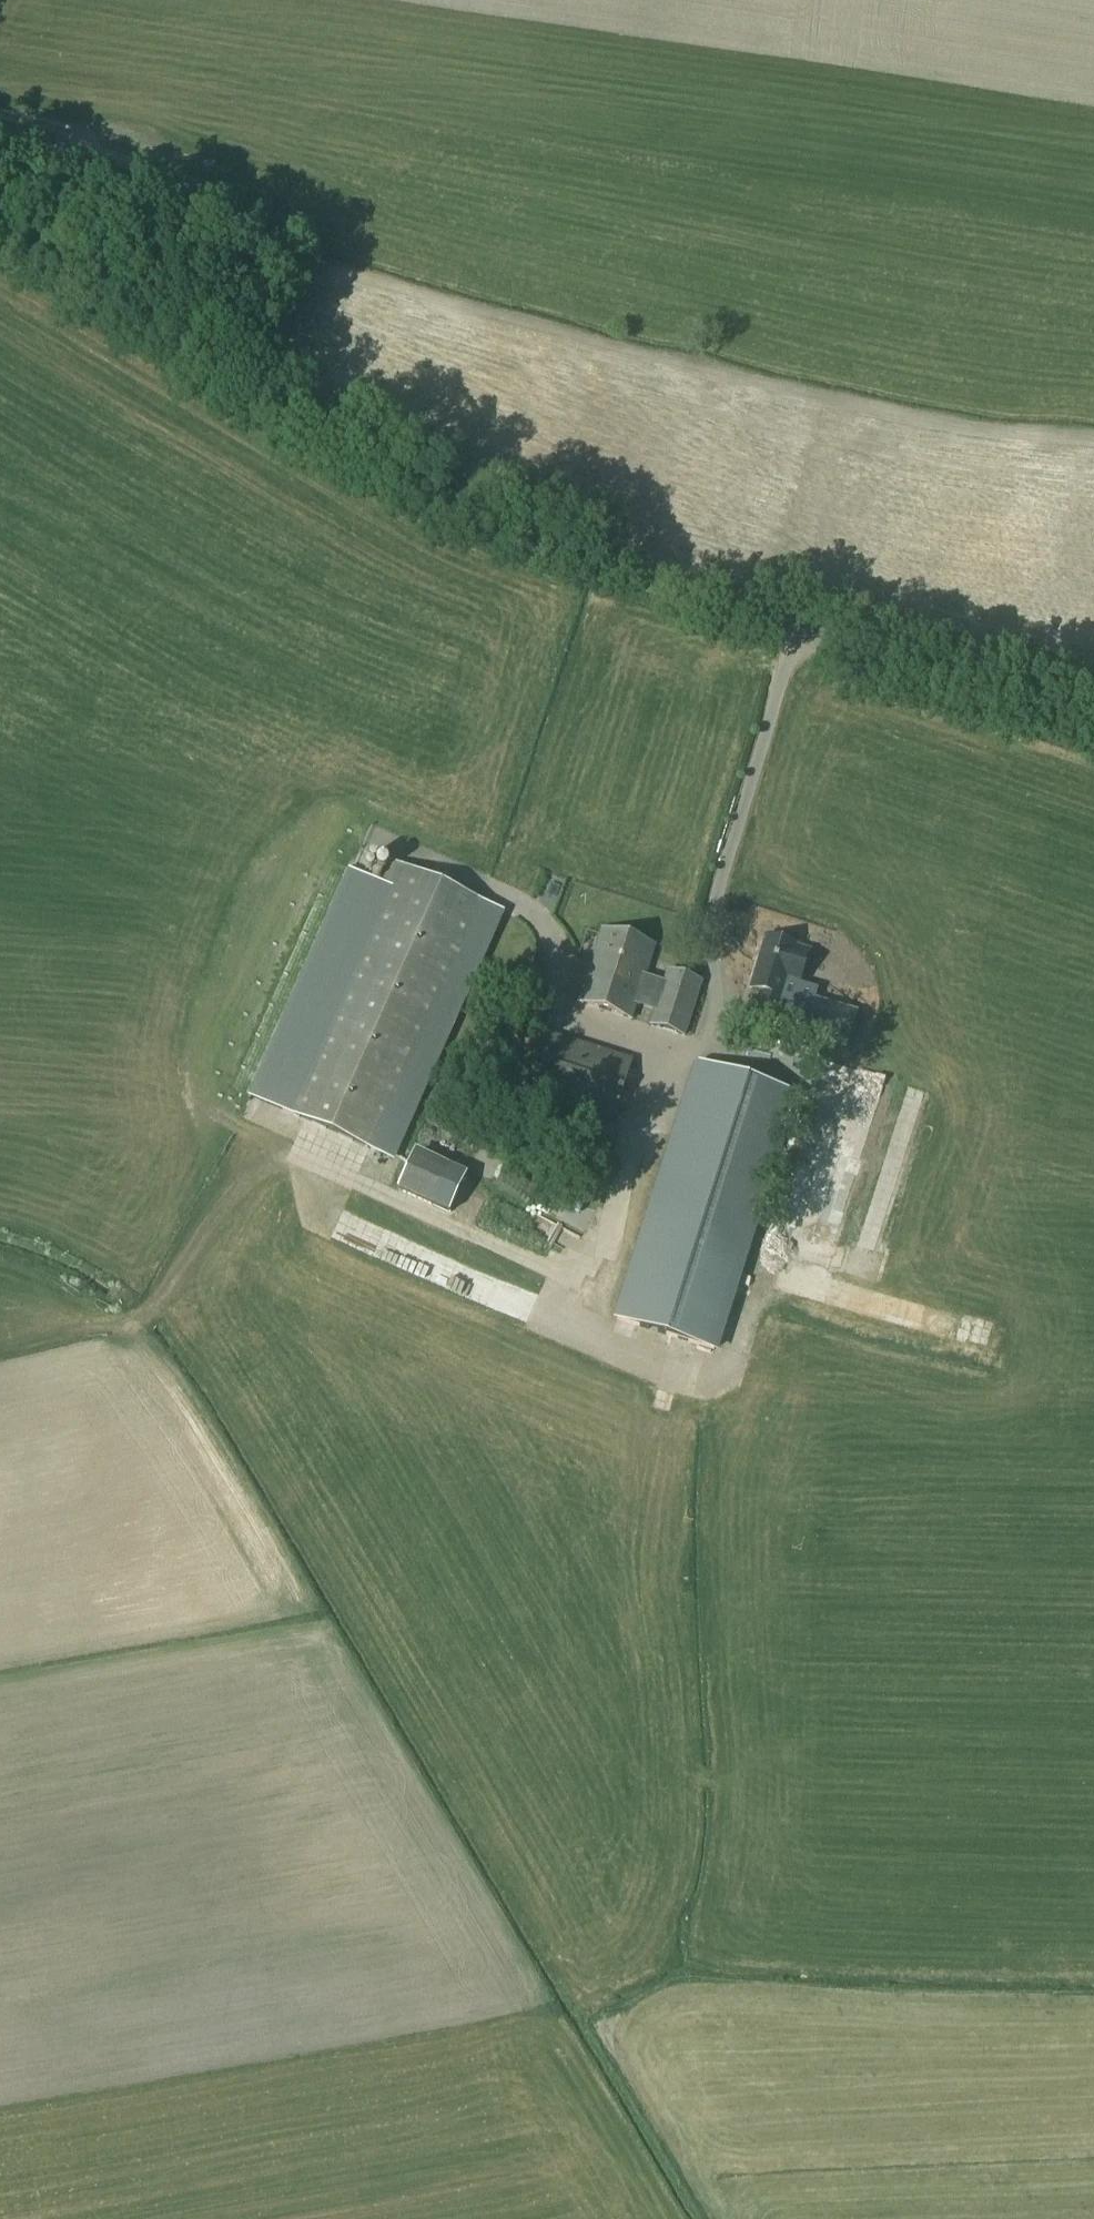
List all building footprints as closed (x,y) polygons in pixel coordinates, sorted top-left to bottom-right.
[(392,863),(382,886),(347,871),(247,1094),(281,1110),(381,1155),(492,908),(392,863)] [(579,1004),(633,1020),(641,994),(646,979),(655,948),(602,931),(579,1004)] [(779,942),(766,939),(751,991),(762,994),(757,1010),(778,1017),(784,998),(782,998),(787,982),(800,986),(810,952),(797,949),(797,948),(794,947),(795,944),(780,939),(779,942)] [(663,984),(646,979),(641,994),(658,1000),(654,1013),(650,1026),(684,1037),(700,984),(666,973),(663,984)] [(523,1095),(614,1123),(634,1061),(543,1032),(523,1095)] [(794,1096),(697,1065),(616,1321),(713,1351),(794,1096)] [(850,1186),(875,1080),(838,1071),(802,1227),(795,1225),(792,1236),(843,1248),(848,1227),(847,1226),(851,1209),(842,1207),(845,1195),(850,1196),(852,1187),(850,1186)] [(853,1221),(879,1229),(908,1134),(882,1126),(853,1221)] [(400,1155),(384,1199),(421,1213),(437,1169),(400,1155)]
